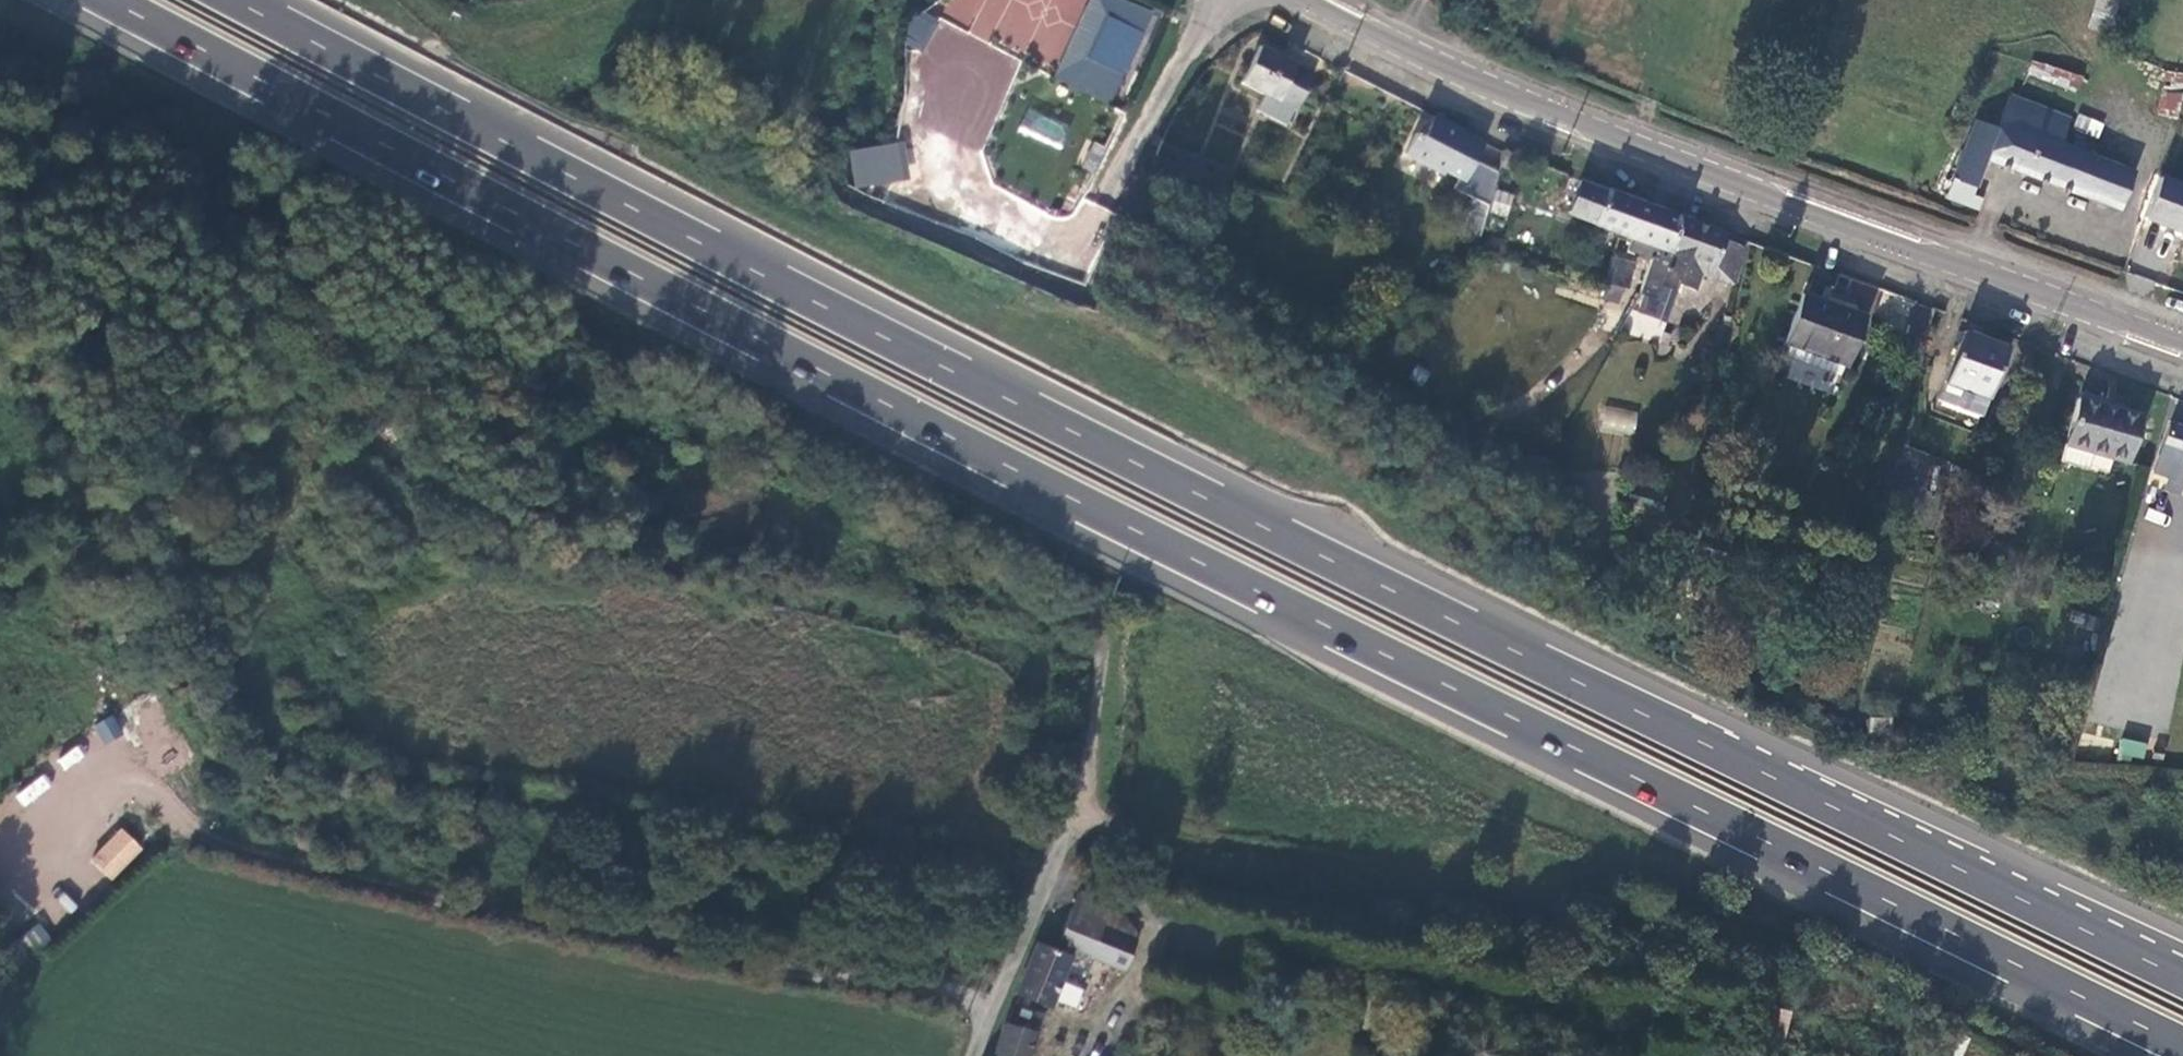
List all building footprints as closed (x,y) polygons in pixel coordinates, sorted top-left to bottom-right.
[(1125,0),(1089,0),(1052,79),(1109,105),(1152,13),(1125,0)] [(2089,28),(2108,31),(2115,0),(2095,0),(2089,28)] [(960,121),(987,132),(1020,57),(916,13),(903,43),(930,55),(914,91),(964,112),(960,121)] [(1264,47),(1244,84),(1267,96),(1261,107),(1290,122),(1316,75),(1264,47)] [(2017,91),(2067,112),(2076,93),(2066,88),(2070,79),(2030,62),(2017,91)] [(2169,94),(2162,114),(2182,121),(2182,98),(2169,94)] [(2010,95),(1997,128),(1988,159),(2121,210),(2135,172),(2088,155),(2061,144),(2070,118),(2010,95)] [(2080,122),(2082,117),(2074,114),(2072,119),(2080,122)] [(2101,125),(2082,117),(2080,122),(2072,119),(2070,118),(2061,144),(2088,155),(2101,125)] [(1465,134),(1434,118),(1424,139),(1416,135),(1405,156),(1444,176),(1446,173),(1459,180),(1454,190),(1490,208),(1500,174),(1476,162),(1485,146),(1465,136),(1465,134)] [(1976,120),(1954,179),(1977,187),(1988,159),(1997,128),(1976,120)] [(855,188),(911,179),(905,141),(849,150),(855,188)] [(1097,168),(1105,146),(1093,141),(1085,164),(1097,168)] [(2172,146),(2160,177),(2182,186),(2182,150),(2172,146)] [(1172,175),(1199,181),(1203,159),(1177,154),(1172,175)] [(2182,232),(2182,186),(2160,177),(2145,218),(2182,232)] [(1950,178),(1943,196),(1969,206),(1973,196),(1977,187),(1954,179),(1950,178)] [(1598,225),(1610,193),(1579,182),(1567,215),(1598,225)] [(1506,217),(1514,194),(1497,189),(1489,212),(1506,217)] [(1679,219),(1610,193),(1598,225),(1631,237),(1626,251),(1652,260),(1655,250),(1668,256),(1679,219)] [(1973,196),(1969,206),(1977,209),(1981,199),(1973,196)] [(1468,214),(1461,235),(1479,241),(1486,219),(1468,214)] [(1729,236),(1679,219),(1668,256),(1655,250),(1652,260),(1642,287),(1640,296),(1664,305),(1669,293),(1680,295),(1684,286),(1699,292),(1706,275),(1715,278),(1729,236)] [(1748,243),(1729,236),(1715,278),(1738,287),(1748,243)] [(1604,285),(1640,296),(1642,287),(1630,282),(1634,268),(1613,260),(1604,285)] [(1868,316),(1804,295),(1786,347),(1850,369),(1868,316)] [(1664,305),(1640,296),(1639,300),(1639,317),(1670,328),(1676,310),(1664,305)] [(2009,349),(1966,335),(1943,402),(1985,418),(2009,349)] [(2144,417),(2082,399),(2063,458),(2108,474),(2114,459),(2130,464),(2144,417)] [(2179,403),(2174,422),(2182,424),(2182,404),(2179,403)] [(1635,434),(1637,408),(1601,406),(1599,432),(1635,434)] [(2155,471),(2182,482),(2182,431),(2173,428),(2155,471)] [(2155,471),(2148,490),(2178,500),(2182,484),(2182,482),(2155,471)] [(2072,613),(2071,627),(2093,630),(2094,616),(2072,613)] [(93,725),(105,745),(124,734),(113,714),(93,725)] [(2117,757),(2144,760),(2146,741),(2119,739),(2117,757)] [(57,756),(64,769),(85,759),(78,745),(57,756)] [(25,807),(52,785),(43,773),(15,795),(25,807)] [(110,880),(143,848),(121,826),(89,858),(110,880)] [(1040,944),(1021,996),(1054,1009),(1076,953),(1125,972),(1138,942),(1106,928),(1113,908),(1080,894),(1055,949),(1040,944)] [(925,919),(910,917),(908,933),(922,936),(925,919)] [(39,923),(21,935),(33,951),(51,938),(39,923)] [(1000,1055),(1031,1055),(1039,1034),(1011,1024),(1000,1055)]
